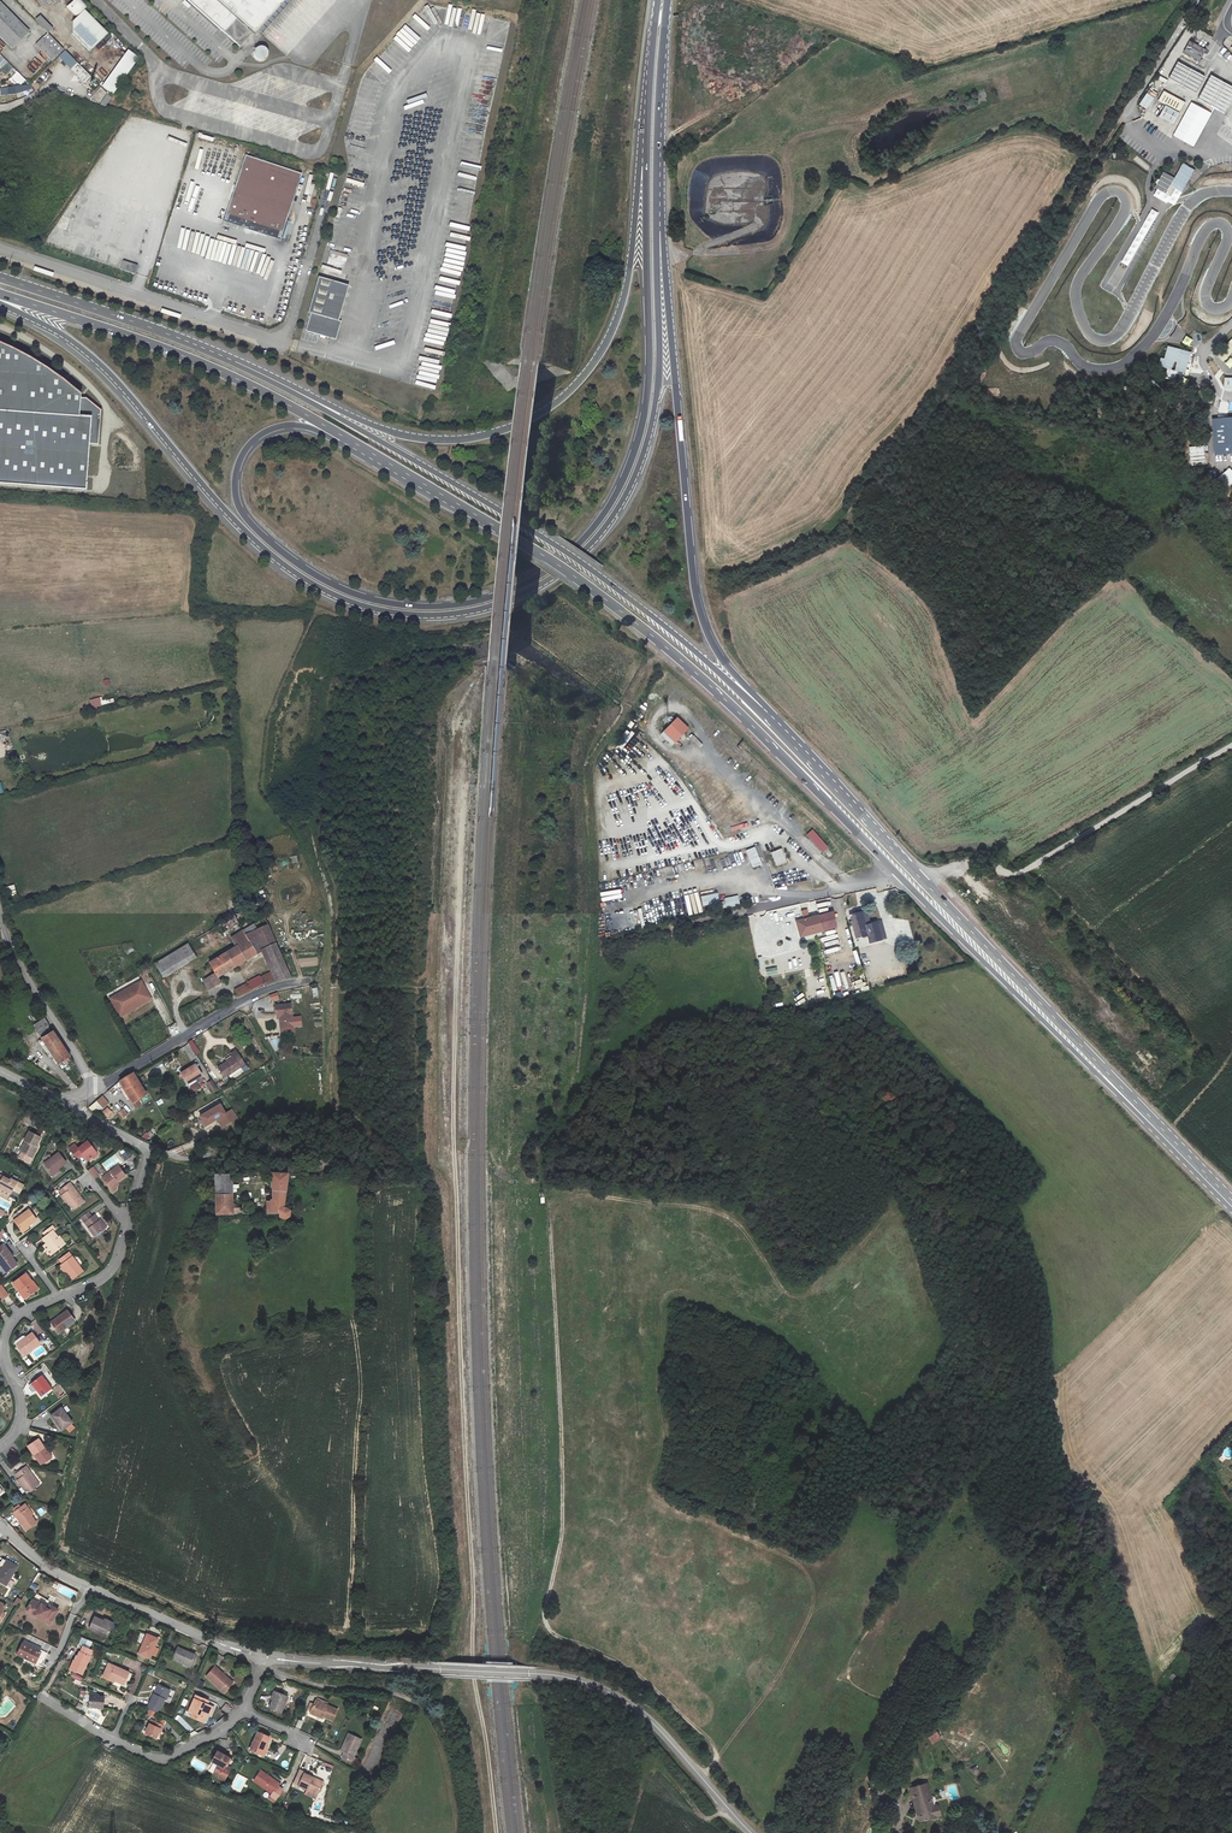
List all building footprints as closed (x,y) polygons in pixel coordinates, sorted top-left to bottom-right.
[(239,46),(251,33),(254,35),(259,29),(285,0),(187,0),(239,46)] [(259,29),(262,31),(289,0),(285,0),(259,29)] [(0,3),(0,37),(11,48),(25,35),(27,37),(30,33),(0,3)] [(107,34),(87,14),(76,24),(71,33),(89,52),(107,34)] [(52,28),(39,15),(34,20),(48,33),(52,28)] [(51,61),(63,49),(47,33),(35,45),(51,61)] [(1199,61),(1205,49),(1190,41),(1184,52),(1199,61)] [(265,48),(263,47),(261,46),(259,46),(257,47),(255,48),(254,49),(253,51),(253,53),(254,56),(255,58),(258,60),(261,60),(263,59),(265,58),(267,55),(267,52),(266,50),(265,48)] [(137,56),(128,50),(102,87),(111,94),(137,56)] [(77,63),(65,51),(59,56),(64,61),(71,68),(77,63)] [(1195,93),(1204,76),(1178,62),(1169,79),(1195,93)] [(81,79),(85,75),(81,70),(77,74),(81,79)] [(1205,84),(1207,86),(1215,71),(1213,70),(1205,84)] [(1207,86),(1212,89),(1220,73),(1215,71),(1207,86)] [(1160,76),(1156,82),(1164,86),(1167,80),(1160,76)] [(16,93),(30,88),(29,85),(0,89),(1,95),(16,93)] [(1158,101),(1165,105),(1171,94),(1164,91),(1158,101)] [(1147,110),(1154,98),(1147,93),(1139,105),(1147,110)] [(111,98),(107,94),(99,105),(105,106),(111,98)] [(1165,105),(1159,117),(1173,124),(1185,102),(1171,94),(1165,105)] [(1197,111),(1189,106),(1175,133),(1195,144),(1209,117),(1197,111)] [(301,174),(245,155),(222,221),(279,240),(301,174)] [(1188,163),(1183,172),(1184,173),(1188,165),(1199,172),(1194,179),(1196,180),(1201,171),(1188,163)] [(1194,179),(1199,172),(1188,165),(1184,173),(1194,179)] [(1155,188),(1166,194),(1174,178),(1164,172),(1155,188)] [(204,187),(215,187),(214,173),(203,173),(204,187)] [(1176,185),(1183,189),(1190,178),(1182,173),(1176,185)] [(1165,202),(1168,195),(1166,194),(1155,188),(1151,194),(1165,202)] [(1147,218),(1121,262),(1128,266),(1158,213),(1152,209),(1151,210),(1147,218)] [(346,262),(337,259),(336,262),(327,260),(326,264),(344,269),(346,262)] [(121,269),(135,274),(138,265),(124,261),(121,269)] [(191,293),(197,274),(190,271),(184,291),(191,293)] [(348,285),(318,276),(307,312),(310,313),(305,331),(336,340),(341,321),(338,320),(348,285)] [(428,319),(427,323),(447,327),(448,324),(428,319)] [(425,333),(424,336),(444,341),(445,338),(425,333)] [(1186,335),(1182,343),(1189,347),(1193,339),(1186,335)] [(1231,351),(1231,339),(1221,351),(1225,355),(1229,351),(1231,352),(1231,351)] [(393,341),(374,347),(375,351),(394,345),(393,341)] [(422,342),(420,351),(440,356),(442,347),(422,342)] [(85,490),(88,443),(98,444),(100,410),(86,398),(79,397),(79,393),(61,378),(44,366),(28,356),(10,347),(0,343),(0,483),(85,490)] [(1176,366),(1187,369),(1190,356),(1179,353),(1181,349),(1168,346),(1164,358),(1161,358),(1159,366),(1171,369),(1174,361),(1177,362),(1176,366)] [(1223,361),(1227,357),(1225,355),(1221,351),(1217,355),(1223,361)] [(422,357),(420,364),(441,368),(442,361),(422,357)] [(1164,379),(1175,381),(1177,371),(1166,369),(1164,379)] [(1224,388),(1231,388),(1231,378),(1225,377),(1224,388)] [(1213,419),(1215,454),(1231,453),(1231,417),(1213,419)] [(1189,463),(1205,462),(1204,446),(1188,446),(1189,463)] [(1231,483),(1231,471),(1230,468),(1216,479),(1224,490),(1231,483)] [(660,689),(657,692),(664,697),(667,694),(660,689)] [(654,690),(651,694),(659,700),(662,697),(654,690)] [(102,697),(90,699),(92,707),(114,702),(113,698),(102,700),(102,697)] [(688,729),(677,718),(663,732),(671,740),(669,742),(672,745),(686,731),(688,729)] [(661,735),(677,751),(691,737),(686,731),(672,745),(669,742),(671,740),(663,732),(661,735)] [(609,765),(618,746),(614,745),(606,763),(609,765)] [(688,777),(693,774),(683,761),(678,764),(688,777)] [(711,778),(704,787),(707,789),(714,780),(711,778)] [(808,815),(801,822),(804,825),(811,818),(808,815)] [(816,846),(833,862),(838,856),(821,840),(816,846)] [(746,850),(753,868),(762,864),(755,846),(746,850)] [(781,848),(771,853),(777,866),(786,862),(781,848)] [(14,884),(6,886),(8,893),(16,891),(14,884)] [(702,897),(703,906),(719,903),(717,894),(702,897)] [(738,896),(724,898),(725,908),(740,906),(738,896)] [(809,918),(807,909),(801,911),(803,920),(809,918)] [(837,927),(833,912),(818,916),(823,931),(837,927)] [(865,926),(861,913),(849,916),(856,939),(868,936),(870,943),(881,940),(876,923),(865,926)] [(239,923),(234,915),(218,925),(223,933),(239,923)] [(823,931),(818,916),(809,918),(803,920),(807,935),(823,931)] [(252,924),(242,930),(257,954),(260,952),(260,949),(252,931),(255,930),(252,924)] [(278,980),(291,977),(277,944),(268,924),(255,930),(252,931),(260,949),(265,949),(274,970),(278,980)] [(231,938),(236,946),(237,946),(246,961),(257,954),(242,930),(231,938)] [(870,943),(868,936),(856,939),(858,948),(870,945),(870,943)] [(196,957),(188,944),(156,963),(164,977),(196,957)] [(124,949),(127,955),(134,950),(131,945),(124,949)] [(218,977),(246,961),(237,946),(236,946),(209,963),(215,973),(203,980),(209,990),(221,982),(218,977)] [(777,966),(765,969),(767,976),(779,974),(777,966)] [(235,990),(238,997),(263,984),(278,980),(274,970),(248,984),(247,984),(235,990)] [(119,1015),(119,1016),(150,999),(140,981),(139,982),(148,999),(140,1003),(139,1001),(124,1010),(125,1011),(119,1015)] [(139,982),(109,998),(119,1015),(125,1011),(124,1010),(139,1001),(140,1003),(148,999),(139,982)] [(292,991),(292,999),(301,998),(301,990),(292,991)] [(277,993),(269,994),(270,1001),(278,1000),(277,993)] [(276,1006),(276,1015),(281,1014),(283,1028),(293,1026),(290,1004),(276,1006)] [(281,1014),(276,1015),(277,1018),(279,1018),(281,1034),(294,1032),(293,1026),(283,1028),(281,1014)] [(67,1059),(70,1057),(53,1032),(52,1033),(48,1027),(49,1026),(44,1019),(34,1026),(50,1052),(49,1053),(50,1054),(51,1053),(54,1057),(59,1065),(64,1061),(67,1059)] [(176,1023),(167,1027),(171,1037),(180,1032),(176,1023)] [(236,1050),(235,1051),(231,1054),(233,1057),(237,1054),(244,1065),(245,1064),(236,1050)] [(218,1067),(224,1078),(244,1065),(237,1054),(233,1057),(218,1067)] [(181,1073),(188,1084),(202,1075),(195,1065),(181,1073)] [(146,1095),(134,1074),(133,1073),(120,1081),(136,1108),(140,1106),(136,1100),(138,1100),(146,1095)] [(211,1080),(206,1083),(213,1093),(218,1090),(211,1080)] [(189,1087),(193,1093),(200,1088),(197,1082),(189,1087)] [(108,1104),(102,1096),(88,1108),(93,1114),(101,1108),(102,1109),(108,1104)] [(220,1128),(238,1119),(233,1109),(225,1113),(221,1104),(198,1115),(204,1128),(217,1121),(220,1128)] [(127,1114),(122,1109),(119,1112),(123,1118),(127,1114)] [(149,1140),(152,1134),(145,1131),(143,1137),(149,1140)] [(40,1137),(29,1132),(24,1141),(25,1142),(26,1142),(21,1152),(32,1158),(37,1147),(35,1146),(40,1137)] [(83,1155),(88,1161),(93,1157),(97,1154),(95,1151),(98,1149),(98,1147),(94,1143),(92,1143),(90,1144),(87,1141),(78,1148),(75,1145),(70,1149),(77,1157),(82,1154),(83,1155)] [(124,1161),(132,1158),(129,1151),(121,1154),(124,1161)] [(66,1163),(58,1153),(44,1164),(52,1174),(58,1169),(66,1163)] [(102,1178),(109,1188),(117,1182),(126,1176),(118,1166),(102,1178)] [(95,1171),(91,1174),(95,1180),(99,1176),(95,1171)] [(288,1174),(272,1173),(273,1199),(271,1201),(271,1202),(266,1202),(267,1214),(279,1214),(279,1215),(281,1218),(283,1219),(284,1219),(287,1219),(288,1218),(289,1217),(290,1215),(290,1214),(290,1212),(290,1211),(288,1208),(287,1208),(283,1207),(288,1174)] [(11,1194),(13,1190),(17,1182),(11,1179),(10,1180),(0,1175),(0,1185),(1,1186),(0,1188),(1,1188),(10,1193),(11,1194)] [(215,1175),(216,1195),(232,1195),(232,1175),(215,1175)] [(19,1193),(23,1186),(17,1182),(13,1190),(19,1193)] [(76,1192),(70,1183),(61,1190),(64,1194),(62,1195),(68,1202),(73,1210),(84,1202),(78,1194),(77,1195),(75,1192),(76,1192)] [(1,1188),(0,1190),(0,1195),(7,1198),(10,1193),(1,1188)] [(232,1195),(216,1195),(216,1214),(233,1214),(232,1203),(232,1195)] [(233,1214),(242,1214),(242,1203),(232,1203),(233,1214)] [(30,1210),(36,1217),(41,1213),(35,1205),(30,1210)] [(36,1220),(29,1210),(14,1221),(21,1231),(28,1226),(36,1220)] [(81,1218),(95,1237),(105,1229),(98,1221),(94,1215),(91,1217),(88,1212),(81,1218)] [(98,1221),(105,1229),(106,1228),(100,1220),(98,1221)] [(58,1238),(54,1232),(56,1230),(53,1226),(44,1233),(46,1237),(43,1239),(47,1244),(54,1253),(64,1246),(58,1238)] [(51,1256),(54,1253),(47,1244),(44,1246),(51,1256)] [(3,1245),(0,1247),(0,1264),(7,1273),(17,1265),(12,1258),(13,1257),(11,1254),(10,1255),(5,1249),(6,1248),(3,1245)] [(72,1279),(83,1271),(69,1253),(59,1260),(62,1264),(61,1265),(67,1272),(72,1279)] [(32,1282),(26,1274),(13,1283),(23,1298),(29,1293),(30,1295),(38,1289),(34,1283),(33,1283),(32,1284),(31,1283),(32,1282)] [(58,1333),(75,1321),(67,1311),(58,1317),(59,1319),(52,1324),(58,1333)] [(15,1343),(24,1355),(40,1343),(33,1332),(26,1337),(25,1336),(23,1336),(16,1341),(15,1343)] [(42,1375),(31,1383),(41,1397),(52,1389),(42,1375)] [(54,1421),(62,1431),(72,1423),(61,1408),(51,1416),(54,1421)] [(62,1431),(54,1421),(53,1422),(60,1432),(62,1431)] [(45,1448),(38,1439),(27,1446),(33,1455),(34,1455),(40,1465),(50,1459),(44,1449),(45,1448)] [(44,1449),(50,1459),(52,1458),(45,1447),(45,1448),(44,1449)] [(26,1466),(15,1474),(19,1479),(17,1480),(22,1487),(19,1489),(22,1494),(25,1491),(27,1494),(39,1484),(26,1466)] [(13,1513),(26,1531),(36,1523),(32,1516),(33,1515),(28,1508),(25,1510),(22,1506),(21,1507),(15,1511),(13,1513)] [(18,1566),(7,1560),(4,1564),(0,1561),(0,1582),(6,1586),(18,1566)] [(54,1581),(50,1589),(74,1599),(78,1591),(54,1581)] [(32,1583),(29,1587),(35,1591),(38,1586),(32,1583)] [(18,1607),(22,1600),(17,1598),(14,1604),(18,1607)] [(50,1625),(58,1610),(52,1606),(49,1610),(40,1605),(32,1600),(26,1610),(50,1625)] [(94,1617),(89,1629),(107,1637),(112,1627),(103,1622),(103,1621),(94,1617)] [(147,1634),(139,1654),(150,1658),(158,1639),(147,1634)] [(92,1643),(81,1638),(78,1645),(83,1647),(81,1652),(79,1652),(77,1656),(76,1655),(75,1656),(77,1657),(75,1661),(73,1660),(70,1669),(82,1675),(90,1656),(89,1656),(92,1650),(89,1649),(92,1643)] [(39,1655),(45,1658),(48,1653),(23,1642),(22,1643),(41,1652),(39,1655)] [(22,1643),(17,1654),(41,1666),(45,1658),(39,1655),(41,1652),(22,1643)] [(196,1655),(177,1647),(172,1659),(191,1667),(196,1655)] [(126,1679),(129,1672),(108,1663),(103,1677),(114,1682),(114,1680),(122,1684),(124,1678),(126,1679)] [(143,1664),(141,1670),(152,1675),(155,1669),(143,1664)] [(231,1680),(229,1682),(217,1671),(219,1670),(215,1666),(206,1676),(224,1693),(234,1683),(231,1680)] [(229,1682),(231,1680),(219,1670),(217,1671),(229,1682)] [(170,1691),(159,1686),(155,1695),(153,1694),(147,1708),(157,1712),(159,1708),(160,1709),(164,1699),(166,1700),(170,1691)] [(273,1700),(269,1708),(281,1713),(288,1697),(276,1692),(273,1700)] [(97,1708),(103,1709),(104,1697),(97,1697),(98,1695),(90,1694),(89,1708),(92,1708),(92,1710),(97,1711),(97,1708)] [(203,1699),(195,1696),(188,1712),(192,1714),(190,1716),(200,1720),(201,1716),(204,1717),(205,1713),(210,1715),(213,1707),(206,1704),(201,1702),(203,1699)] [(337,1710),(327,1705),(323,1704),(324,1701),(321,1700),(320,1702),(316,1701),(316,1700),(314,1705),(311,1711),(315,1713),(314,1715),(322,1719),(323,1716),(333,1721),(337,1710)] [(145,1734),(156,1738),(159,1732),(160,1729),(162,1729),(164,1725),(163,1725),(158,1723),(151,1720),(145,1734)] [(926,1736),(932,1745),(941,1738),(935,1730),(926,1736)] [(270,1737),(258,1732),(250,1750),(260,1755),(263,1749),(266,1750),(267,1747),(266,1746),(270,1737)] [(361,1739),(348,1734),(344,1743),(348,1745),(344,1753),(342,1758),(351,1762),(361,1739)] [(224,1781),(231,1768),(227,1766),(231,1759),(217,1751),(212,1762),(219,1765),(214,1774),(218,1777),(218,1778),(224,1781)] [(913,1774),(921,1774),(920,1757),(912,1758),(913,1774)] [(286,1760),(281,1762),(284,1768),(289,1765),(286,1760)] [(300,1770),(294,1784),(317,1794),(322,1784),(311,1779),(312,1777),(304,1774),(305,1772),(300,1770)] [(278,1787),(279,1784),(261,1771),(254,1781),(272,1794),(270,1796),(276,1800),(282,1790),(278,1787)] [(921,1820),(933,1817),(930,1807),(932,1806),(929,1795),(927,1796),(923,1784),(911,1788),(914,1799),(916,1799),(920,1812),(918,1813),(921,1820)] [(930,1807),(933,1817),(940,1815),(937,1805),(930,1807)]
